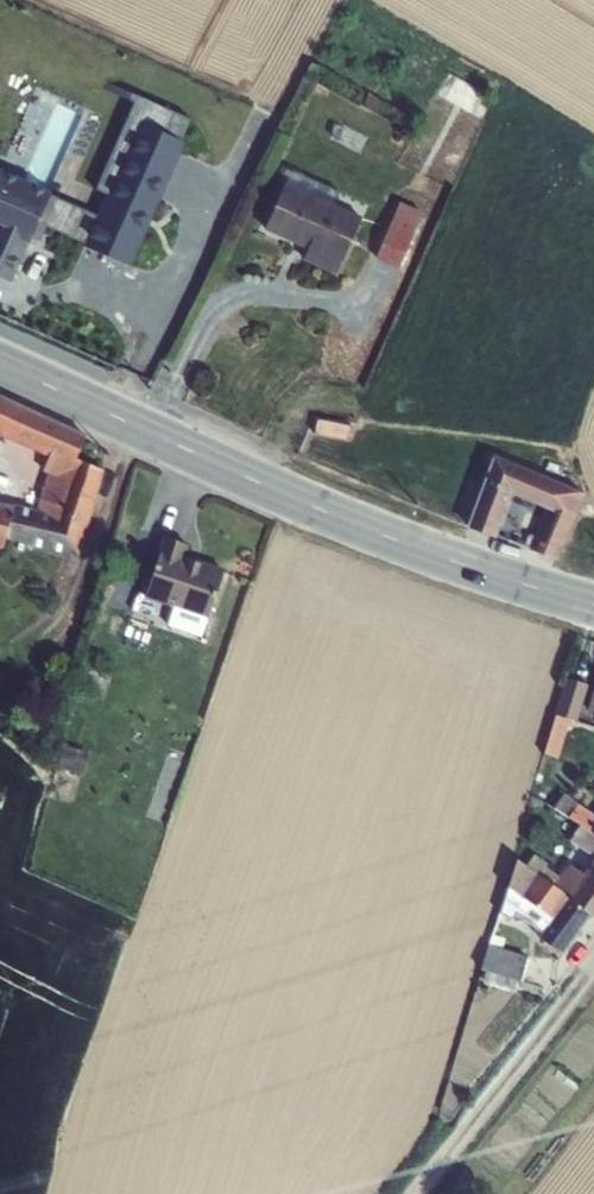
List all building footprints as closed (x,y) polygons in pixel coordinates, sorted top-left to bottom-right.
[(455,78),(442,102),(468,116),(481,92),(455,78)] [(46,198),(32,230),(130,273),(184,150),(181,149),(191,126),(138,103),(97,195),(108,200),(99,221),(46,198)] [(1,227),(0,228),(0,279),(9,283),(32,230),(46,198),(50,190),(0,168),(0,227),(1,227)] [(284,184),(263,230),(307,250),(302,261),(335,275),(360,219),(284,184)] [(397,207),(374,258),(397,268),(420,218),(397,207)] [(74,459),(83,436),(0,397),(0,437),(47,458),(41,471),(47,473),(35,510),(0,502),(0,549),(1,549),(3,539),(76,556),(80,549),(102,471),(74,459)] [(491,458),(466,526),(495,538),(511,495),(545,510),(541,521),(542,521),(534,542),(517,535),(514,543),(557,560),(569,532),(583,496),(565,488),(565,485),(492,457),(491,458)] [(159,551),(143,597),(173,608),(168,625),(200,636),(205,620),(223,571),(183,557),(187,545),(162,536),(157,550),(159,551)] [(566,677),(556,711),(577,718),(587,683),(566,677)] [(586,712),(593,714),(593,685),(586,712)] [(556,715),(544,755),(558,759),(570,719),(556,715)] [(62,746),(57,768),(82,775),(88,753),(62,746)] [(552,807),(566,818),(578,826),(593,836),(593,837),(593,794),(587,790),(577,804),(562,793),(552,807)] [(566,818),(552,807),(545,803),(541,810),(561,824),(566,818)] [(525,867),(552,886),(564,894),(563,895),(566,898),(588,915),(593,920),(593,837),(593,836),(578,826),(568,841),(592,858),(581,874),(566,864),(558,877),(544,867),(545,864),(533,856),(525,867)] [(515,861),(499,914),(510,921),(514,914),(540,933),(537,937),(559,954),(588,915),(566,898),(563,895),(564,894),(552,886),(525,867),(515,861)] [(486,945),(480,969),(485,971),(482,981),(511,990),(514,980),(521,982),(527,959),(499,949),(503,941),(491,936),(488,946),(486,945)]
